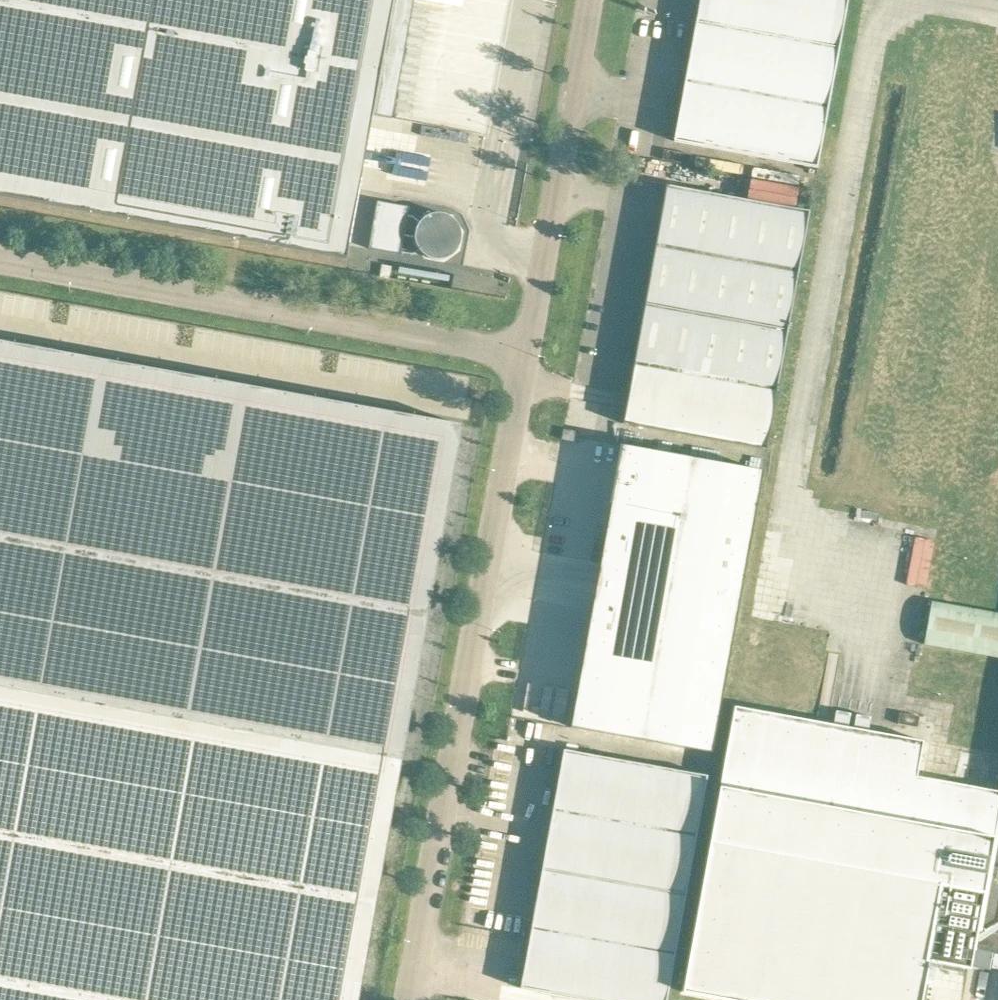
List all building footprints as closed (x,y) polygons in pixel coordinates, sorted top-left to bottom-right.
[(346,258),(372,114),(385,117),(407,0),(0,0),(0,195),(346,258)] [(696,22),(839,48),(848,0),(700,0),(696,22)] [(818,167),(839,48),(696,22),(674,141),(818,167)] [(666,185),(644,304),(788,330),(810,211),(666,185)] [(377,201),(368,248),(400,254),(409,207),(377,201)] [(788,330),(644,304),(623,423),(766,449),(788,330)] [(402,759),(463,425),(0,342),(0,999),(359,999),(402,759)] [(562,439),(564,440),(578,442),(579,432),(566,430),(564,429),(563,432),(562,439)] [(592,609),(570,727),(712,753),(763,471),(622,445),(620,445),(620,446),(621,446),(611,502),(610,502),(610,503),(611,503),(600,564),(592,609)] [(923,644),(997,656),(997,614),(931,602),(923,644)] [(683,991),(730,999),(922,999),(929,961),(970,969),(973,950),(997,955),(997,791),(917,776),(923,741),(868,731),(870,716),(856,714),(854,728),(848,727),(850,713),(836,710),(834,724),(735,706),(702,884),(683,991)] [(900,712),(897,724),(917,727),(919,716),(900,712)] [(707,776),(563,749),(542,869),(685,895),(707,776)] [(520,988),(586,999),(666,999),(685,895),(542,869),(520,988)]
